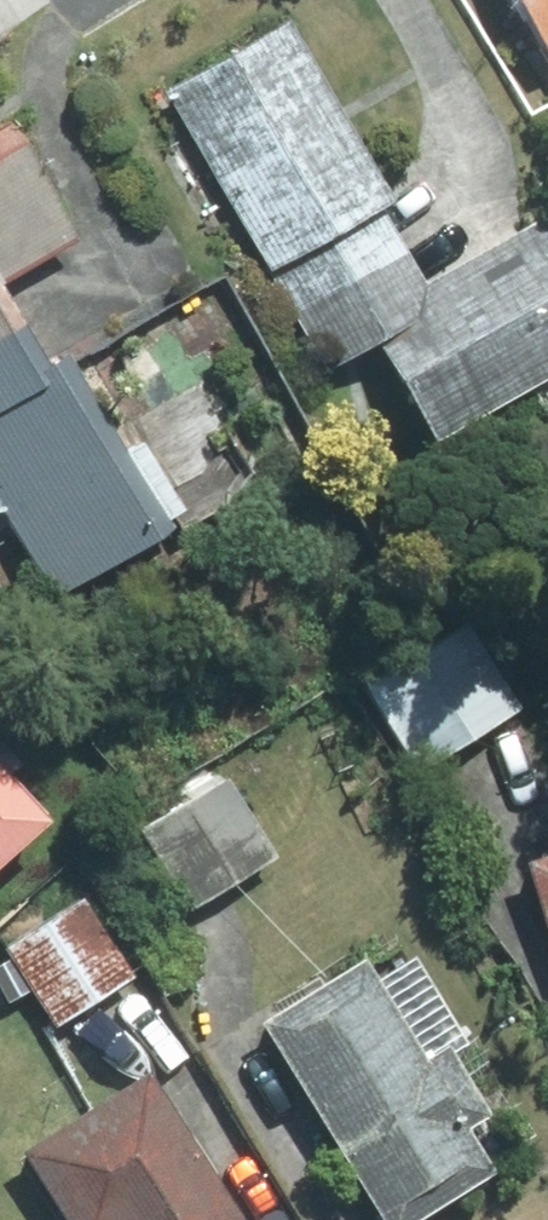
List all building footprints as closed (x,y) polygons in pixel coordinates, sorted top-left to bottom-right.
[(543,62),(547,58),(547,0),(506,0),(543,62)] [(284,23),(159,94),(320,376),(370,348),(428,449),(547,381),(547,238),(539,221),(423,287),(379,211),(388,206),(284,23)] [(73,244),(13,134),(0,141),(0,280),(73,244)] [(0,327),(0,549),(31,607),(144,545),(47,368),(28,378),(0,327)] [(422,778),(515,712),(457,629),(364,695),(422,778)] [(40,822),(0,781),(0,861),(40,822)] [(141,847),(182,914),(271,859),(229,792),(141,847)] [(536,862),(547,900),(547,858),(536,862)] [(137,983),(80,890),(0,940),(0,949),(53,1035),(137,983)] [(384,935),(245,1024),(370,1219),(427,1219),(490,1180),(461,1135),(483,1120),(445,1061),(459,1052),(384,935)] [(13,1154),(52,1219),(234,1219),(148,1074),(13,1154)]
